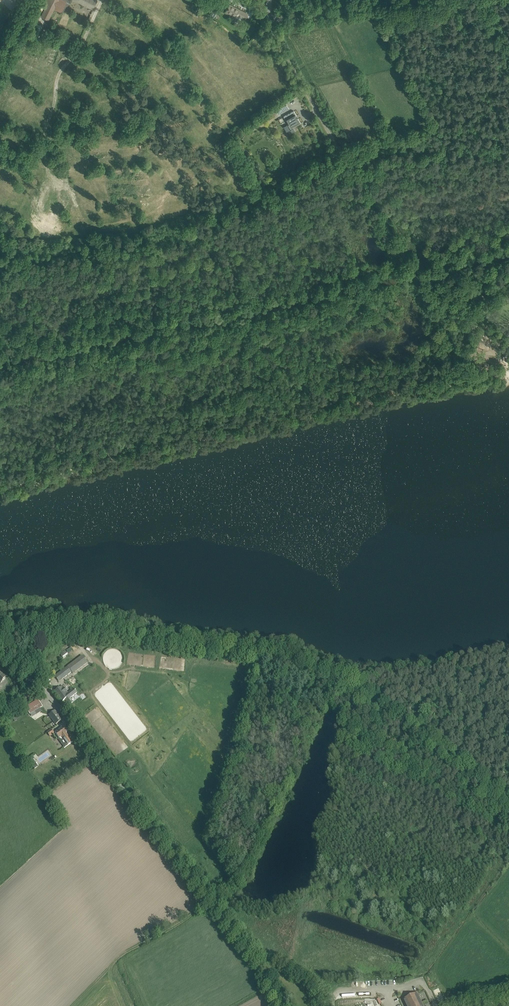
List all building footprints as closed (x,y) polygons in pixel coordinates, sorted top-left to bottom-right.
[(49,19),(54,8),(61,12),(66,2),(71,4),(72,0),(45,0),(44,2),(47,4),(41,16),(49,19)] [(92,9),(96,0),(75,0),(92,9)] [(248,14),(245,13),(240,10),(230,4),(227,9),(226,12),(237,17),(237,15),(240,17),(240,16),(245,18),(248,14)] [(83,5),(80,12),(90,15),(92,9),(83,5)] [(277,114),(289,108),(286,103),(275,109),(277,114)] [(294,111),(283,117),(286,121),(287,120),(289,123),(288,124),(290,129),(300,123),(298,118),(297,119),(295,116),(296,115),(294,111)] [(72,672),(73,673),(87,662),(82,656),(74,662),(68,667),(54,676),(59,682),(72,672)] [(73,702),(70,698),(77,693),(74,688),(67,693),(66,691),(64,688),(62,689),(60,687),(55,691),(62,701),(65,699),(69,705),(73,702)] [(42,706),(38,700),(26,707),(30,714),(34,711),(36,713),(37,714),(41,711),(41,710),(40,708),(39,708),(42,706)] [(11,704),(4,708),(8,715),(15,711),(11,704)] [(62,720),(55,710),(49,715),(56,724),(62,720)] [(126,748),(107,719),(99,724),(102,727),(98,729),(115,755),(126,748)] [(67,745),(72,742),(66,733),(62,727),(55,733),(59,738),(61,737),(67,745)] [(38,766),(31,756),(27,759),(34,769),(38,766)] [(423,1005),(417,993),(404,1000),(407,1005),(421,1005),(423,1005)]
